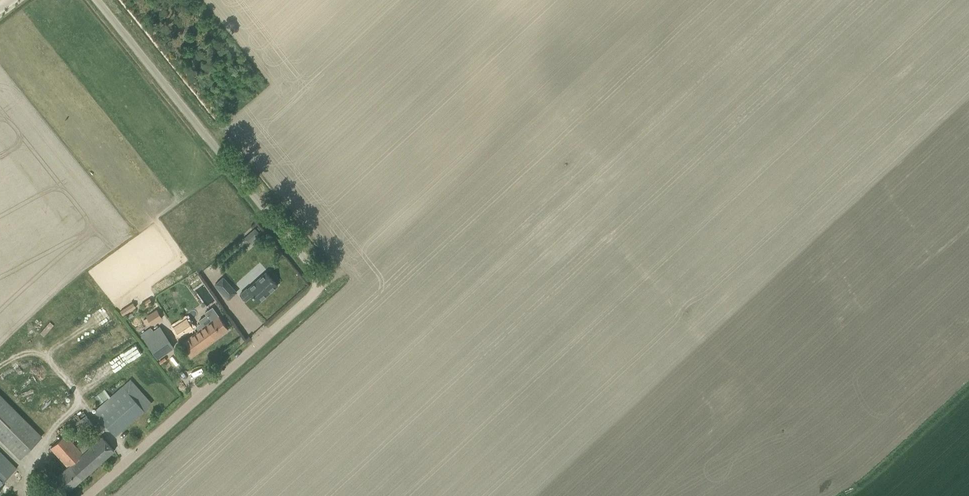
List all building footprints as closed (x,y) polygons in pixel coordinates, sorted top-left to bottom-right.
[(244,239),(249,245),(260,235),(255,229),(244,239)] [(240,295),(245,301),(252,295),(258,302),(278,285),(266,272),(247,289),(247,288),(240,295)] [(215,285),(220,291),(228,283),(223,277),(215,285)] [(149,298),(141,304),(144,309),(152,303),(150,299),(149,298)] [(133,303),(120,311),(123,316),(136,307),(133,303)] [(198,331),(182,342),(191,356),(228,329),(218,316),(212,307),(204,313),(205,315),(198,321),(200,323),(195,326),(198,331)] [(146,315),(152,325),(162,319),(156,309),(146,315)] [(173,326),(180,337),(193,328),(187,317),(173,326)] [(260,333),(267,329),(265,324),(258,328),(260,333)] [(140,334),(157,358),(174,346),(159,325),(148,333),(146,330),(140,334)] [(63,344),(74,335),(71,331),(60,340),(63,344)] [(24,382),(28,388),(36,382),(31,376),(24,382)] [(123,385),(94,411),(115,435),(144,410),(123,385)] [(94,396),(100,403),(109,395),(104,388),(94,396)] [(20,459),(42,436),(0,394),(0,439),(20,459)] [(62,426),(73,442),(95,426),(83,411),(62,426)] [(54,478),(67,492),(114,450),(102,436),(90,446),(85,441),(78,448),(66,434),(50,448),(67,466),(54,478)] [(16,467),(0,451),(0,484),(16,467)]
